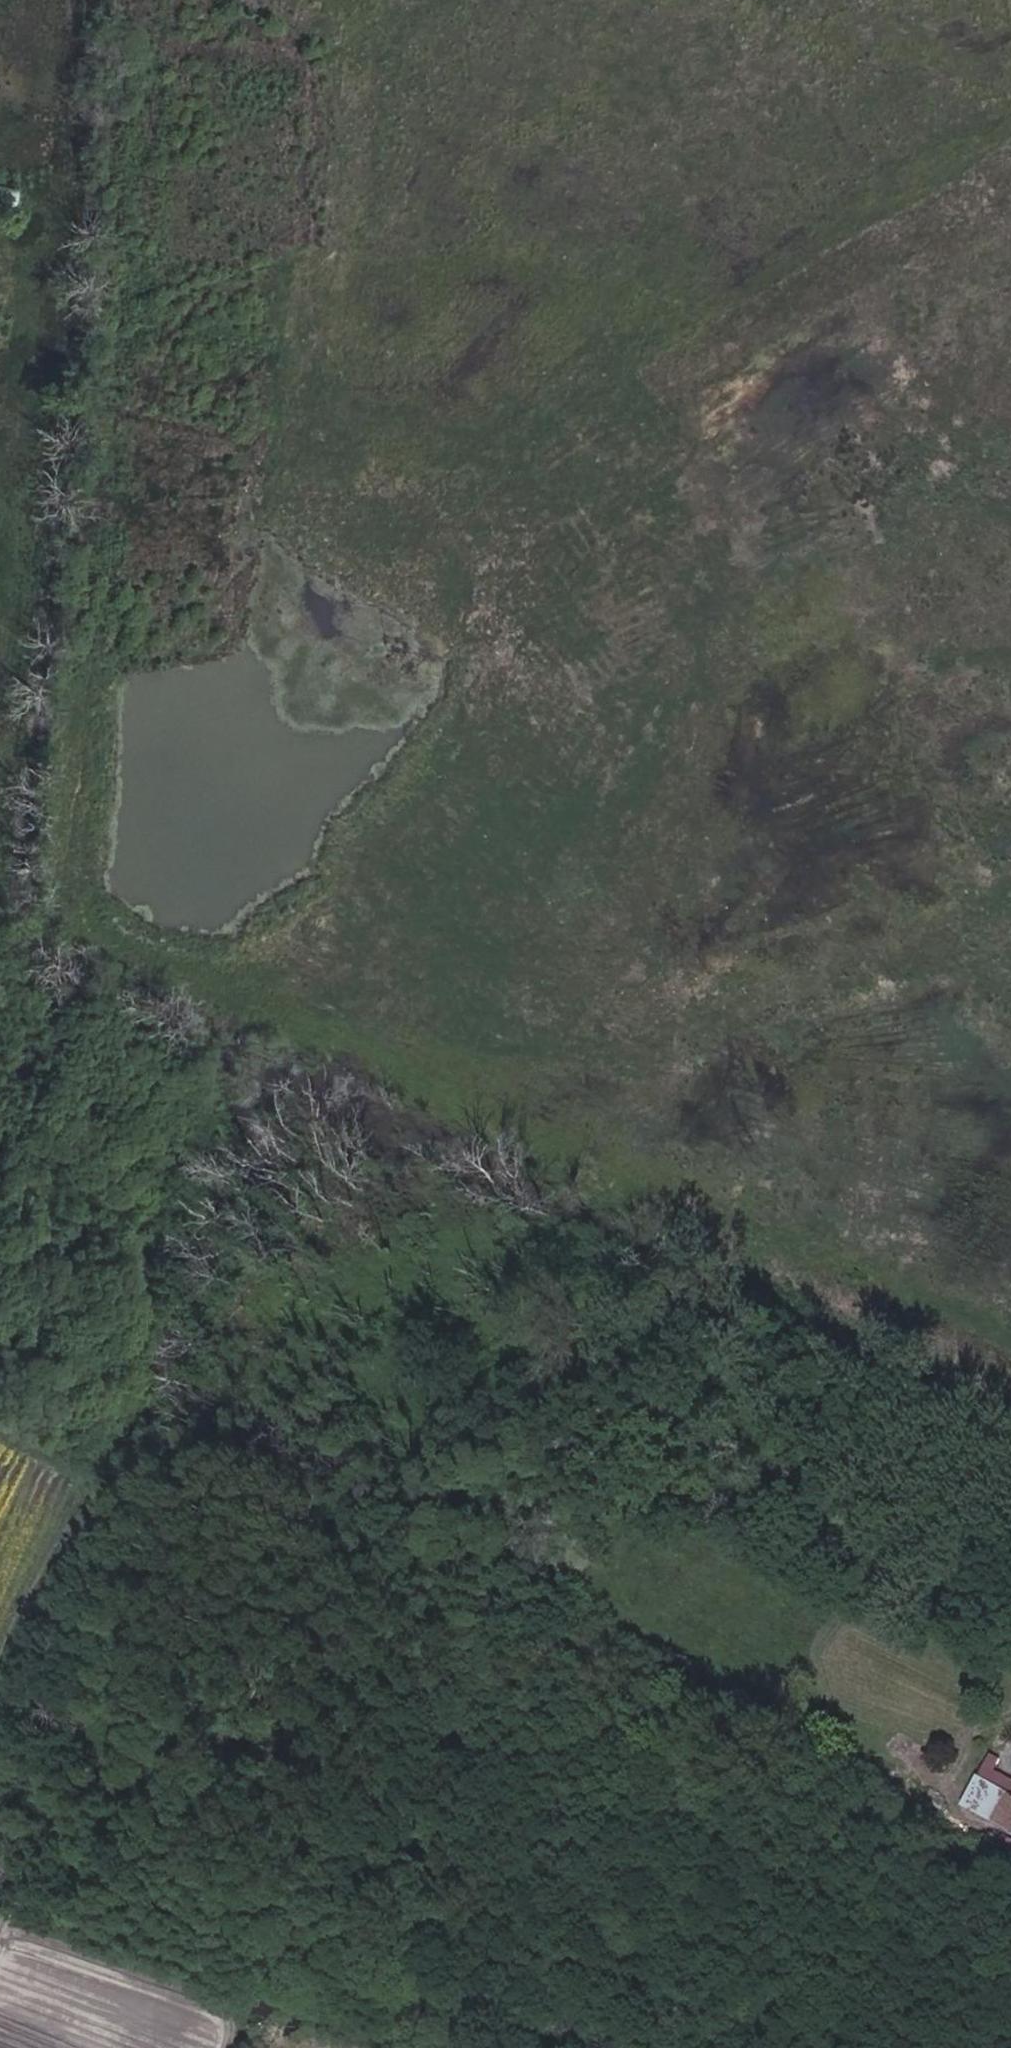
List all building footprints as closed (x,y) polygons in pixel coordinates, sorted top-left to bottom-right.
[(1010,1807),(1010,1780),(1000,1802),(1010,1807)]
